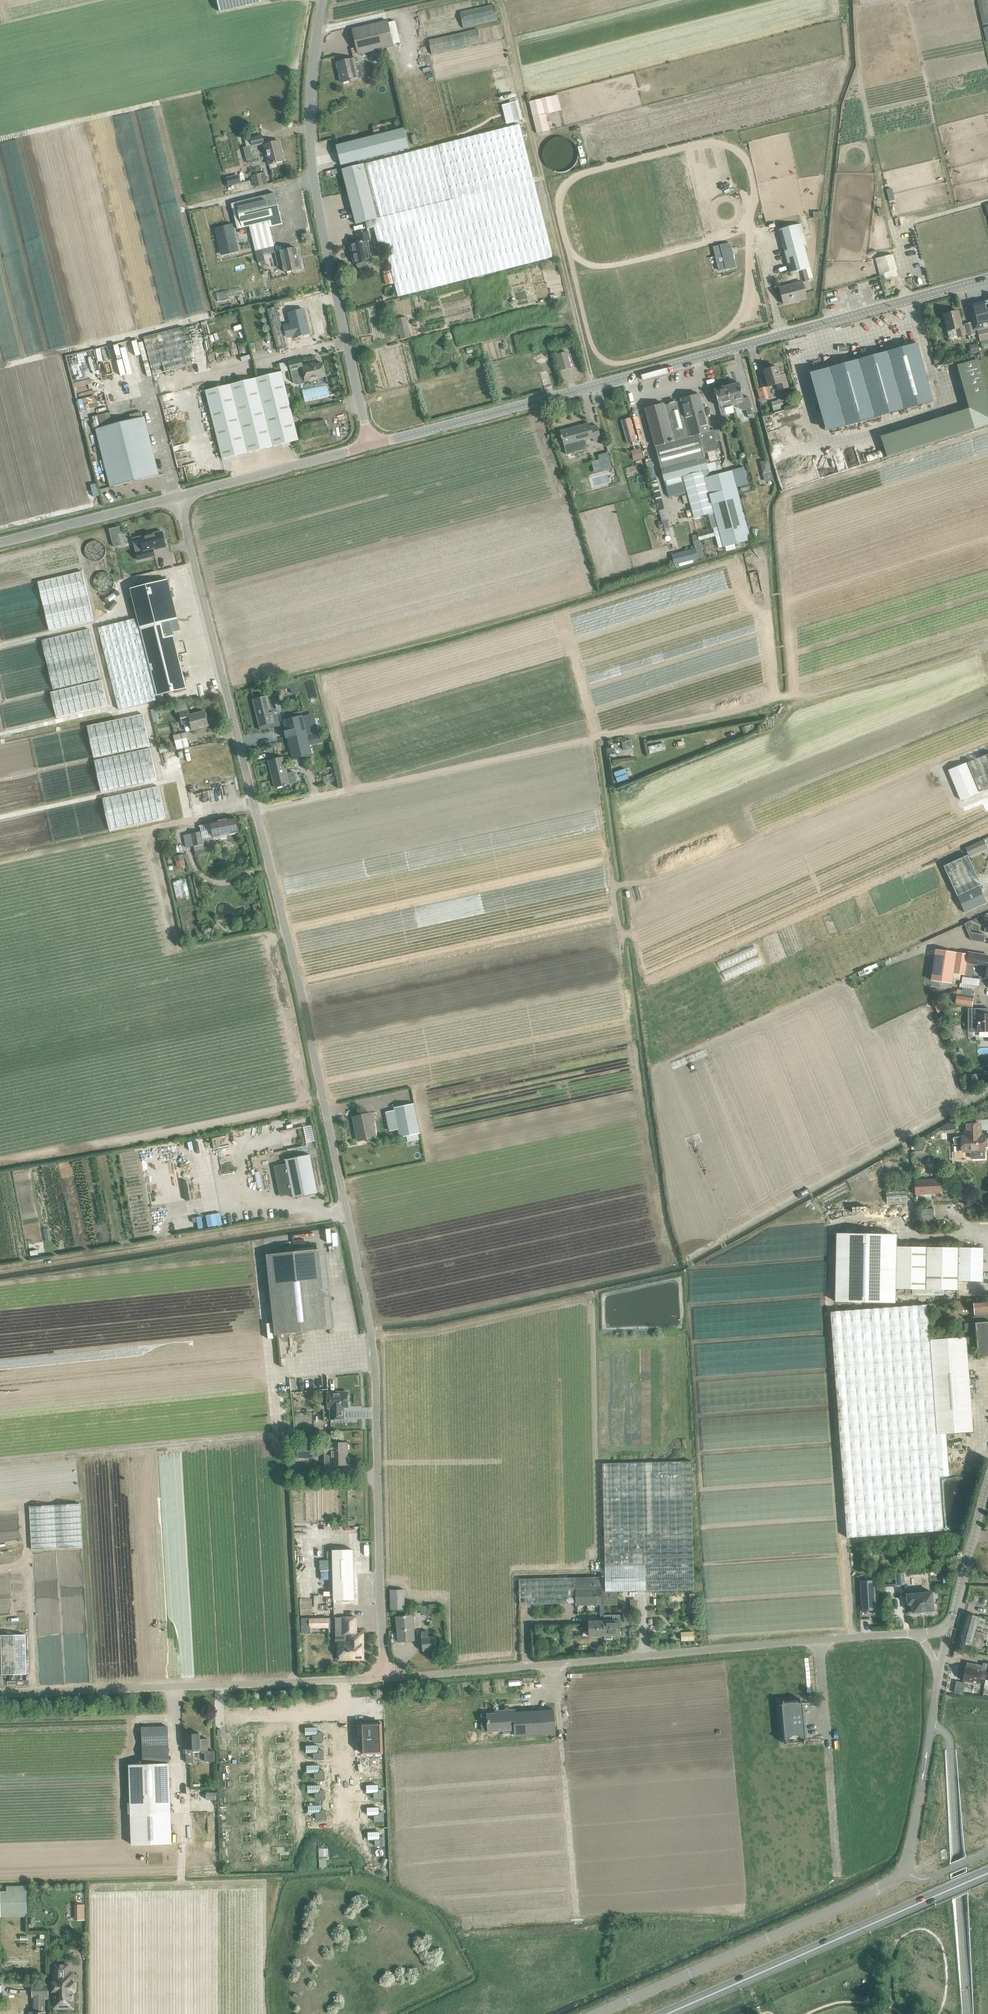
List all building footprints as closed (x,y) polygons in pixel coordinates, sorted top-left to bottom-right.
[(261,2),(260,0),(217,0),(220,12),(261,2)] [(423,20),(427,36),(462,28),(458,12),(423,20)] [(358,54),(393,46),(387,21),(352,29),(358,54)] [(453,48),(504,38),(501,24),(450,34),(453,48)] [(351,80),(351,81),(353,81),(352,80),(363,78),(360,64),(355,65),(354,59),(337,63),(342,83),(351,80)] [(537,134),(550,131),(546,114),(553,112),(550,97),(529,102),(537,134)] [(515,122),(522,120),(518,101),(510,103),(515,122)] [(380,226),(374,227),(378,244),(384,242),(398,296),(553,257),(519,124),(364,164),(377,218),(378,218),(380,226)] [(336,146),(341,165),(409,148),(404,129),(336,146)] [(253,145),(264,143),(262,136),(251,138),(251,139),(245,140),(246,146),(252,145),(253,145)] [(579,154),(578,151),(577,148),(576,145),(574,143),(572,141),(569,139),(565,138),(562,138),(557,139),(554,141),(551,143),(549,146),(548,149),(547,151),(547,154),(547,158),(548,160),(550,163),(552,166),(554,168),(557,169),(560,170),(563,170),(567,170),(570,169),(572,167),(574,165),(576,163),(577,160),(578,157),(579,154)] [(284,161),(279,141),(264,145),(269,165),(284,161)] [(250,146),(243,147),(247,160),(253,159),(250,146)] [(377,218),(364,164),(342,169),(356,224),(365,221),(367,229),(374,227),(380,226),(378,218),(377,218)] [(255,187),(263,185),(260,173),(253,175),(255,187)] [(275,193),(244,200),(236,202),(236,203),(231,204),(237,230),(249,227),(255,251),(262,249),(274,246),(269,227),(282,224),(275,193)] [(807,244),(801,224),(779,230),(791,273),(810,268),(804,245),(807,244)] [(232,225),(215,229),(221,251),(237,247),(232,225)] [(359,242),(358,242),(350,244),(355,264),(356,264),(357,267),(359,268),(365,267),(366,265),(365,262),(371,261),(367,241),(370,240),(368,232),(357,234),(359,242)] [(730,244),(714,247),(716,256),(722,255),(726,269),(735,267),(730,244)] [(300,260),(299,260),(298,261),(295,248),(275,252),(278,266),(283,264),(285,272),(302,269),(300,260)] [(879,274),(897,270),(892,254),(875,259),(879,274)] [(793,302),(806,298),(802,282),(779,288),(784,304),(784,303),(793,301),(793,302)] [(987,300),(983,301),(980,302),(980,301),(980,302),(976,303),(970,305),(970,304),(968,304),(975,331),(977,330),(980,341),(987,339),(987,300)] [(943,315),(947,331),(949,339),(966,335),(964,327),(962,327),(958,311),(943,315)] [(401,339),(410,337),(406,317),(396,319),(401,339)] [(968,336),(974,335),(971,323),(965,324),(968,336)] [(153,375),(191,365),(192,365),(182,327),(143,337),(153,375)] [(888,352),(829,368),(845,426),(933,401),(916,344),(915,342),(905,345),(905,347),(899,349),(898,347),(887,350),(888,352)] [(972,352),(979,351),(977,344),(970,345),(972,352)] [(561,370),(571,368),(566,352),(557,355),(561,370)] [(977,360),(957,365),(966,397),(985,392),(977,360)] [(306,382),(326,378),(323,365),(316,367),(316,363),(302,367),(301,361),(290,364),(293,377),(304,375),(306,382)] [(282,372),(288,371),(286,362),(280,364),(282,372)] [(777,384),(779,390),(788,387),(784,375),(780,376),(777,367),(764,371),(768,387),(777,384)] [(222,459),(228,457),(298,440),(281,372),(205,391),(222,459)] [(731,386),(728,387),(733,406),(737,405),(737,406),(738,408),(739,409),(743,410),(746,409),(748,416),(748,418),(753,417),(752,415),(751,408),(752,408),(749,397),(744,399),(739,383),(738,384),(737,383),(732,384),(733,385),(731,385),(731,386)] [(720,409),(733,406),(728,387),(728,386),(725,387),(719,388),(720,388),(714,390),(720,409)] [(985,392),(966,397),(969,410),(880,438),(887,458),(987,425),(987,401),(985,392)] [(680,399),(681,401),(690,437),(698,435),(703,454),(718,450),(713,430),(709,431),(706,422),(707,422),(706,422),(704,413),(703,408),(704,407),(705,407),(701,407),(701,404),(702,404),(701,403),(699,395),(699,394),(696,395),(683,398),(680,399)] [(648,408),(645,408),(645,409),(648,418),(647,418),(648,418),(650,427),(650,428),(653,436),(652,436),(653,437),(655,446),(664,481),(704,470),(708,469),(705,458),(703,454),(698,435),(690,437),(681,401),(677,402),(676,402),(675,400),(668,402),(669,404),(668,404),(664,405),(663,403),(660,404),(661,404),(648,408)] [(110,487),(159,475),(144,416),(96,429),(110,487)] [(561,431),(562,436),(561,436),(562,442),(563,441),(565,449),(566,449),(566,451),(579,447),(579,445),(594,441),(594,444),(601,442),(597,425),(590,427),(589,423),(575,427),(575,429),(571,430),(571,428),(561,431)] [(641,447),(632,450),(635,460),(644,457),(641,447)] [(763,474),(771,472),(768,460),(762,462),(760,464),(763,474)] [(604,471),(606,471),(604,464),(594,467),(596,474),(598,473),(599,478),(605,476),(604,471)] [(705,478),(710,477),(708,469),(704,470),(664,481),(667,491),(685,486),(685,484),(705,478)] [(723,547),(750,540),(732,471),(710,477),(705,478),(714,513),(720,535),(721,539),(723,547)] [(685,484),(685,486),(694,518),(714,513),(705,478),(685,484)] [(119,527),(109,530),(113,547),(121,545),(118,534),(121,534),(119,527)] [(162,532),(140,537),(142,546),(135,548),(138,560),(155,556),(153,550),(166,547),(164,540),(166,540),(165,533),(163,534),(162,532)] [(695,548),(684,551),(687,562),(698,559),(698,558),(695,548)] [(758,560),(764,559),(764,553),(747,554),(748,570),(758,570),(758,560)] [(137,616),(140,627),(157,695),(186,688),(169,620),(177,618),(167,579),(130,589),(137,616)] [(49,631),(40,582),(0,589),(0,619),(4,640),(49,631)] [(157,695),(140,627),(138,628),(136,618),(98,628),(119,710),(156,700),(155,696),(157,695)] [(53,689),(43,640),(0,649),(0,674),(6,702),(0,703),(5,729),(57,718),(51,689),(53,689)] [(260,726),(261,726),(262,730),(272,728),(271,723),(274,722),(272,711),(277,710),(273,695),(268,696),(253,700),(260,726)] [(159,719),(157,709),(151,710),(153,720),(159,719)] [(207,729),(206,726),(208,726),(205,714),(206,714),(206,713),(205,713),(205,711),(190,715),(188,710),(180,713),(182,723),(185,723),(187,731),(200,728),(200,730),(207,729)] [(288,740),(307,736),(302,715),(283,720),(288,740)] [(178,750),(186,748),(188,747),(185,733),(174,736),(178,750)] [(316,735),(307,737),(310,746),(318,744),(316,735)] [(292,759),(304,756),(312,754),(310,746),(307,737),(307,736),(288,740),(292,759)] [(45,805),(33,738),(0,744),(0,813),(45,805)] [(987,789),(987,754),(948,770),(960,800),(987,789)] [(275,787),(290,784),(283,757),(268,761),(272,776),(273,775),(274,780),(273,780),(275,787)] [(618,781),(629,778),(626,768),(615,772),(618,781)] [(219,821),(218,821),(211,823),(214,839),(227,836),(227,834),(237,832),(235,818),(220,821),(219,820),(219,821)] [(194,846),(203,844),(201,832),(191,834),(194,846)] [(971,855),(987,848),(987,847),(984,839),(967,846),(971,855)] [(176,855),(177,866),(185,865),(184,854),(176,855)] [(957,896),(979,886),(981,885),(967,855),(943,866),(957,896)] [(986,903),(979,886),(957,896),(964,912),(986,903)] [(983,942),(985,935),(967,932),(971,940),(983,942)] [(967,954),(935,950),(931,980),(951,983),(953,973),(965,975),(966,963),(968,952),(967,954)] [(966,963),(987,967),(985,978),(987,979),(987,956),(975,953),(968,952),(966,963)] [(871,970),(870,966),(863,969),(864,970),(858,972),(860,976),(866,974),(872,971),(871,970)] [(955,1004),(957,995),(957,994),(971,996),(973,985),(981,986),(982,981),(964,977),(961,990),(957,989),(957,990),(951,994),(950,1003),(955,1004)] [(965,1006),(970,1007),(972,1007),(974,997),(971,996),(957,994),(957,995),(955,1004),(965,1006)] [(987,1032),(987,1009),(968,1009),(968,1015),(972,1015),(972,1032),(987,1032)] [(942,1013),(945,1021),(951,1019),(948,1011),(942,1013)] [(420,1133),(414,1103),(394,1108),(394,1110),(386,1112),(389,1131),(398,1129),(400,1137),(406,1136),(407,1142),(419,1140),(418,1134),(420,1133)] [(375,1137),(370,1114),(353,1117),(353,1118),(355,1118),(358,1131),(356,1132),(358,1141),(375,1137)] [(978,1135),(978,1133),(978,1132),(980,1132),(980,1123),(965,1124),(965,1136),(961,1136),(961,1137),(953,1137),(954,1145),(962,1144),(962,1151),(974,1151),(974,1154),(975,1155),(976,1157),(978,1158),(979,1158),(981,1158),(983,1157),(984,1155),(984,1153),(984,1151),(985,1151),(985,1147),(987,1147),(987,1139),(985,1139),(984,1134),(978,1135)] [(307,1142),(315,1140),(312,1124),(304,1126),(307,1142)] [(294,1198),(317,1194),(309,1154),(286,1159),(287,1164),(293,1194),(294,1198)] [(293,1194),(287,1164),(274,1166),(280,1196),(293,1194)] [(149,1192),(151,1204),(184,1198),(179,1168),(172,1169),(173,1173),(174,1173),(176,1182),(165,1184),(166,1189),(149,1192)] [(916,1193),(940,1192),(939,1180),(915,1181),(916,1193)] [(908,1202),(907,1190),(887,1191),(887,1203),(908,1202)] [(922,1220),(934,1219),(934,1208),(922,1208),(922,1220)] [(208,1226),(222,1224),(221,1212),(207,1214),(208,1226)] [(895,1303),(895,1296),(896,1235),(837,1234),(835,1302),(895,1303)] [(983,1248),(896,1246),(896,1288),(957,1290),(957,1281),(983,1281),(983,1248)] [(274,1335),(326,1329),(318,1249),(266,1254),(274,1335)] [(974,1302),(975,1316),(973,1316),(973,1322),(964,1323),(965,1330),(976,1329),(978,1357),(987,1356),(987,1321),(985,1321),(984,1313),(987,1312),(987,1301),(974,1302)] [(929,1340),(927,1305),(830,1312),(847,1537),(857,1536),(943,1530),(939,1476),(949,1475),(946,1434),(973,1432),(973,1421),(972,1421),(966,1337),(929,1340)] [(348,1392),(327,1393),(328,1407),(331,1407),(332,1419),(346,1419),(345,1407),(348,1407),(348,1392)] [(347,1443),(324,1443),(297,1444),(297,1458),(313,1457),(313,1450),(324,1450),(324,1453),(325,1453),(325,1465),(325,1467),(327,1469),(329,1470),(331,1471),(333,1470),(335,1469),(336,1467),(337,1465),(348,1465),(347,1443)] [(605,1579),(606,1588),(617,1587),(617,1591),(638,1591),(657,1590),(694,1589),(691,1461),(603,1463),(605,1577),(605,1579)] [(942,1487),(949,1487),(949,1477),(941,1477),(942,1487)] [(334,1600),(354,1600),(353,1549),(332,1550),(334,1600)] [(0,1572),(0,1616),(11,1615),(8,1571),(0,1572)] [(519,1579),(520,1605),(576,1603),(575,1577),(519,1579)] [(603,1588),(606,1588),(605,1579),(597,1579),(597,1577),(575,1577),(576,1603),(576,1605),(603,1604),(603,1588)] [(875,1609),(874,1580),(873,1580),(873,1581),(860,1582),(860,1581),(859,1581),(861,1611),(862,1611),(862,1609),(875,1609)] [(618,1604),(617,1591),(617,1587),(606,1588),(603,1588),(603,1604),(618,1604)] [(391,1610),(405,1610),(405,1589),(390,1590),(391,1610)] [(913,1612),(927,1611),(928,1613),(932,1612),(932,1610),(934,1610),(933,1601),(935,1599),(934,1594),(932,1593),(932,1592),(907,1594),(908,1604),(912,1603),(913,1612)] [(966,1613),(958,1642),(971,1646),(971,1645),(981,1648),(985,1634),(975,1631),(978,1616),(966,1613)] [(398,1643),(415,1641),(413,1615),(396,1616),(398,1643)] [(339,1658),(358,1658),(358,1657),(363,1657),(363,1634),(356,1634),(356,1617),(343,1617),(343,1629),(347,1629),(347,1642),(339,1642),(339,1646),(338,1648),(338,1650),(338,1651),(338,1653),(339,1655),(339,1658)] [(589,1636),(605,1636),(604,1620),(588,1621),(589,1636)] [(605,1636),(620,1635),(620,1620),(604,1620),(605,1636)] [(694,1640),(694,1631),(681,1632),(682,1641),(694,1640)] [(422,1633),(423,1651),(423,1652),(437,1650),(436,1637),(429,1638),(428,1632),(422,1633)] [(2,1674),(26,1674),(26,1634),(1,1635),(2,1674)] [(986,1679),(987,1679),(987,1665),(987,1671),(982,1670),(982,1669),(983,1665),(967,1662),(966,1666),(965,1666),(965,1667),(963,1667),(962,1671),(964,1671),(963,1680),(971,1681),(972,1683),(976,1683),(978,1683),(980,1683),(981,1678),(986,1679)] [(954,1692),(963,1694),(965,1682),(957,1680),(954,1692)] [(804,1703),(805,1703),(805,1702),(803,1702),(801,1701),(801,1699),(800,1699),(784,1701),(784,1700),(783,1700),(783,1702),(782,1704),(780,1704),(780,1705),(784,1741),(783,1741),(785,1741),(787,1742),(787,1745),(788,1744),(787,1743),(804,1741),(804,1743),(805,1743),(805,1741),(806,1739),(808,1739),(804,1705),(804,1703)] [(554,1709),(516,1712),(515,1712),(514,1710),(500,1711),(500,1713),(487,1714),(488,1731),(515,1729),(515,1736),(555,1733),(554,1709)] [(361,1723),(363,1753),(383,1753),(381,1723),(361,1723)] [(165,1726),(165,1727),(142,1727),(143,1764),(129,1764),(131,1844),(171,1843),(169,1763),(168,1727),(167,1727),(167,1726),(165,1726)] [(306,1727),(306,1734),(313,1734),(313,1740),(321,1740),(320,1726),(306,1727)] [(194,1762),(193,1749),(200,1748),(200,1750),(203,1753),(205,1753),(208,1753),(208,1739),(200,1739),(200,1733),(186,1734),(186,1753),(186,1762),(194,1762)] [(313,1751),(314,1759),(324,1757),(323,1750),(313,1751)] [(314,1772),(315,1778),(324,1778),(324,1769),(320,1769),(320,1764),(308,1765),(308,1772),(314,1772)] [(378,1785),(366,1785),(366,1792),(374,1792),(374,1799),(383,1798),(383,1790),(378,1790),(378,1785)] [(367,1815),(375,1814),(375,1821),(384,1821),(384,1812),(379,1812),(379,1807),(367,1808),(367,1815)] [(380,1832),(368,1832),(368,1839),(376,1839),(376,1846),(385,1845),(385,1837),(380,1837),(380,1832)] [(319,1847),(320,1867),(329,1867),(328,1847),(319,1847)] [(27,1912),(27,1886),(8,1886),(8,1892),(1,1892),(1,1912),(27,1912)] [(85,1919),(85,1904),(76,1904),(76,1919),(85,1919)] [(68,1965),(55,1965),(55,1973),(54,1973),(54,1982),(53,1982),(53,1991),(54,1991),(54,2004),(55,2004),(55,2008),(64,2008),(64,2004),(73,2004),(73,1991),(74,1991),(75,1982),(73,1982),(73,1973),(68,1973),(68,1965)] [(45,1999),(50,1999),(50,1985),(34,1985),(34,2013),(45,2013),(45,1999)]
